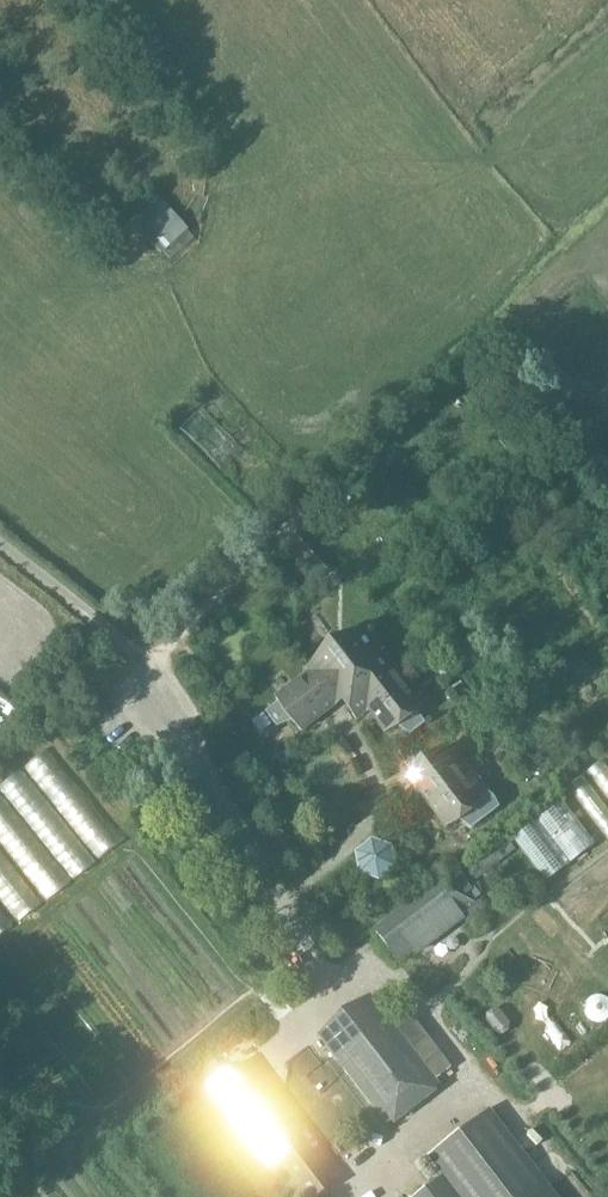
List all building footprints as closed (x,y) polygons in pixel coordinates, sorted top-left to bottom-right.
[(275,547),(264,557),(273,567),(284,557),(275,547)] [(351,714),(355,720),(367,710),(384,733),(396,726),(400,723),(409,735),(424,723),(414,711),(417,707),(400,685),(403,683),(361,628),(340,639),(320,655),(304,672),(306,674),(275,698),(277,702),(264,712),(275,727),(287,718),(290,722),(300,731),(340,700),(347,705),(346,707),(351,714)] [(545,677),(535,684),(542,696),(552,689),(545,677)] [(416,767),(407,777),(446,828),(458,821),(463,818),(471,829),(499,808),(493,798),(485,790),(471,772),(461,779),(440,751),(428,758),(416,767)] [(563,789),(605,845),(607,843),(607,754),(563,789)] [(510,835),(546,882),(595,843),(558,797),(510,835)] [(358,876),(377,883),(379,883),(394,867),(390,847),(369,840),(354,853),(358,876)] [(466,868),(475,881),(514,852),(505,840),(466,868)] [(451,872),(374,930),(398,962),(414,950),(475,903),(451,872)] [(361,1003),(319,1038),(386,1125),(438,1085),(435,1081),(385,1016),(370,997),(361,1003)] [(401,1005),(385,1016),(435,1081),(450,1069),(401,1005)] [(486,1015),(485,1023),(495,1035),(503,1036),(508,1032),(509,1024),(498,1011),(491,1011),(486,1015)] [(200,1077),(207,1086),(222,1074),(215,1064),(213,1063),(198,1075),(200,1077)] [(290,1196),(316,1196),(332,1185),(237,1063),(222,1074),(207,1086),(205,1087),(290,1196)] [(426,1156),(441,1175),(429,1185),(412,1196),(556,1196),(550,1188),(488,1108),(426,1156)] [(423,1170),(424,1170),(425,1169),(425,1168),(426,1167),(426,1166),(426,1165),(425,1165),(425,1164),(424,1163),(424,1162),(423,1162),(422,1162),(421,1162),(420,1162),(419,1162),(418,1163),(417,1164),(417,1165),(417,1166),(417,1167),(417,1168),(417,1169),(418,1170),(419,1170),(420,1171),(421,1171),(422,1171),(423,1170)] [(430,1179),(431,1178),(432,1178),(432,1177),(433,1176),(433,1175),(433,1174),(432,1173),(432,1172),(431,1172),(431,1171),(430,1171),(429,1170),(428,1170),(427,1170),(426,1171),(425,1171),(425,1172),(424,1173),(424,1174),(424,1175),(424,1176),(424,1177),(425,1178),(426,1179),(427,1179),(428,1179),(429,1179),(430,1179)]
